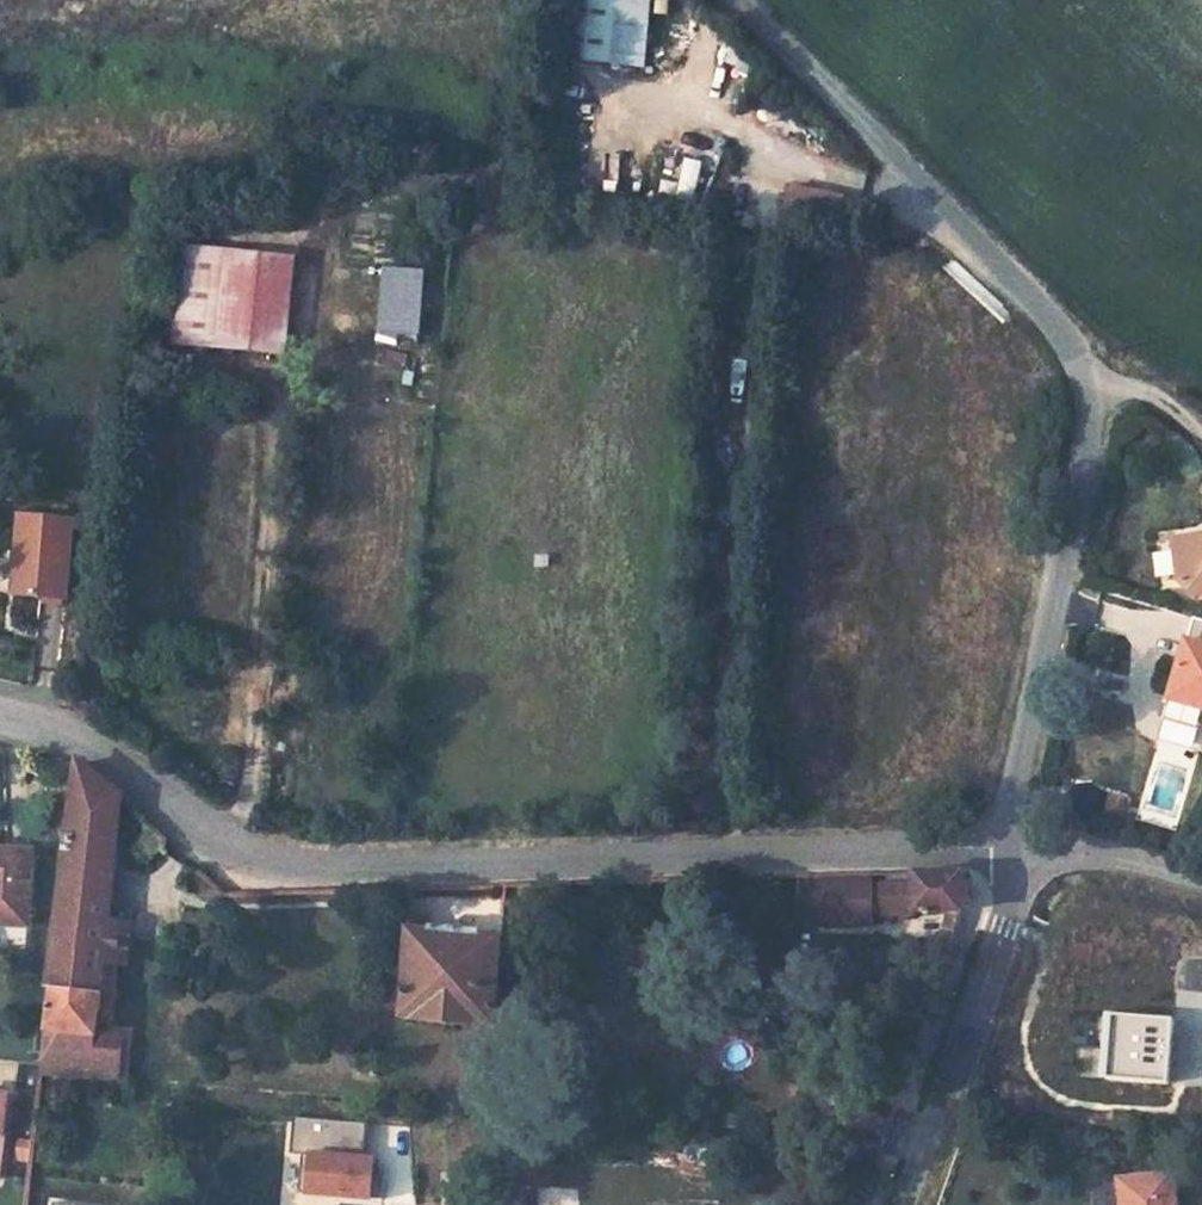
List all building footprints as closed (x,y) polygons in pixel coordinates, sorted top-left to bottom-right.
[(651,0),(588,0),(581,60),(643,68),(651,0)] [(695,194),(703,160),(684,156),(676,190),(695,194)] [(249,260),(180,253),(172,347),(240,353),(249,260)] [(292,264),(249,260),(240,353),(282,358),(292,264)] [(422,345),(423,267),(380,266),(380,344),(422,345)] [(65,527),(13,519),(9,564),(22,566),(18,601),(57,607),(65,527)] [(1196,538),(1189,532),(1167,535),(1171,577),(1188,590),(1199,574),(1201,577),(1201,537),(1196,538)] [(22,566),(9,564),(6,598),(18,601),(22,566)] [(1171,698),(1201,707),(1201,646),(1188,642),(1171,698)] [(1201,717),(1201,707),(1171,698),(1168,707),(1201,717)] [(78,762),(46,1031),(42,1077),(114,1082),(118,1039),(96,1036),(104,966),(109,918),(122,798),(78,762)] [(27,925),(31,851),(0,849),(0,923),(27,925)] [(915,872),(915,912),(963,911),(970,886),(965,872),(915,872)] [(109,918),(104,966),(127,967),(133,922),(109,918)] [(411,930),(406,1019),(493,1027),(499,937),(480,935),(479,947),(427,942),(427,932),(411,930)] [(1175,1017),(1113,1013),(1108,1078),(1170,1083),(1175,1017)] [(8,1094),(0,1093),(0,1160),(8,1094)] [(372,1161),(363,1161),(367,1122),(292,1115),(288,1153),(305,1155),(301,1193),(383,1201),(385,1176),(370,1175),(372,1161)] [(1119,1180),(1122,1204),(1177,1204),(1173,1174),(1119,1180)] [(577,1188),(536,1188),(537,1204),(577,1204),(577,1188)]
